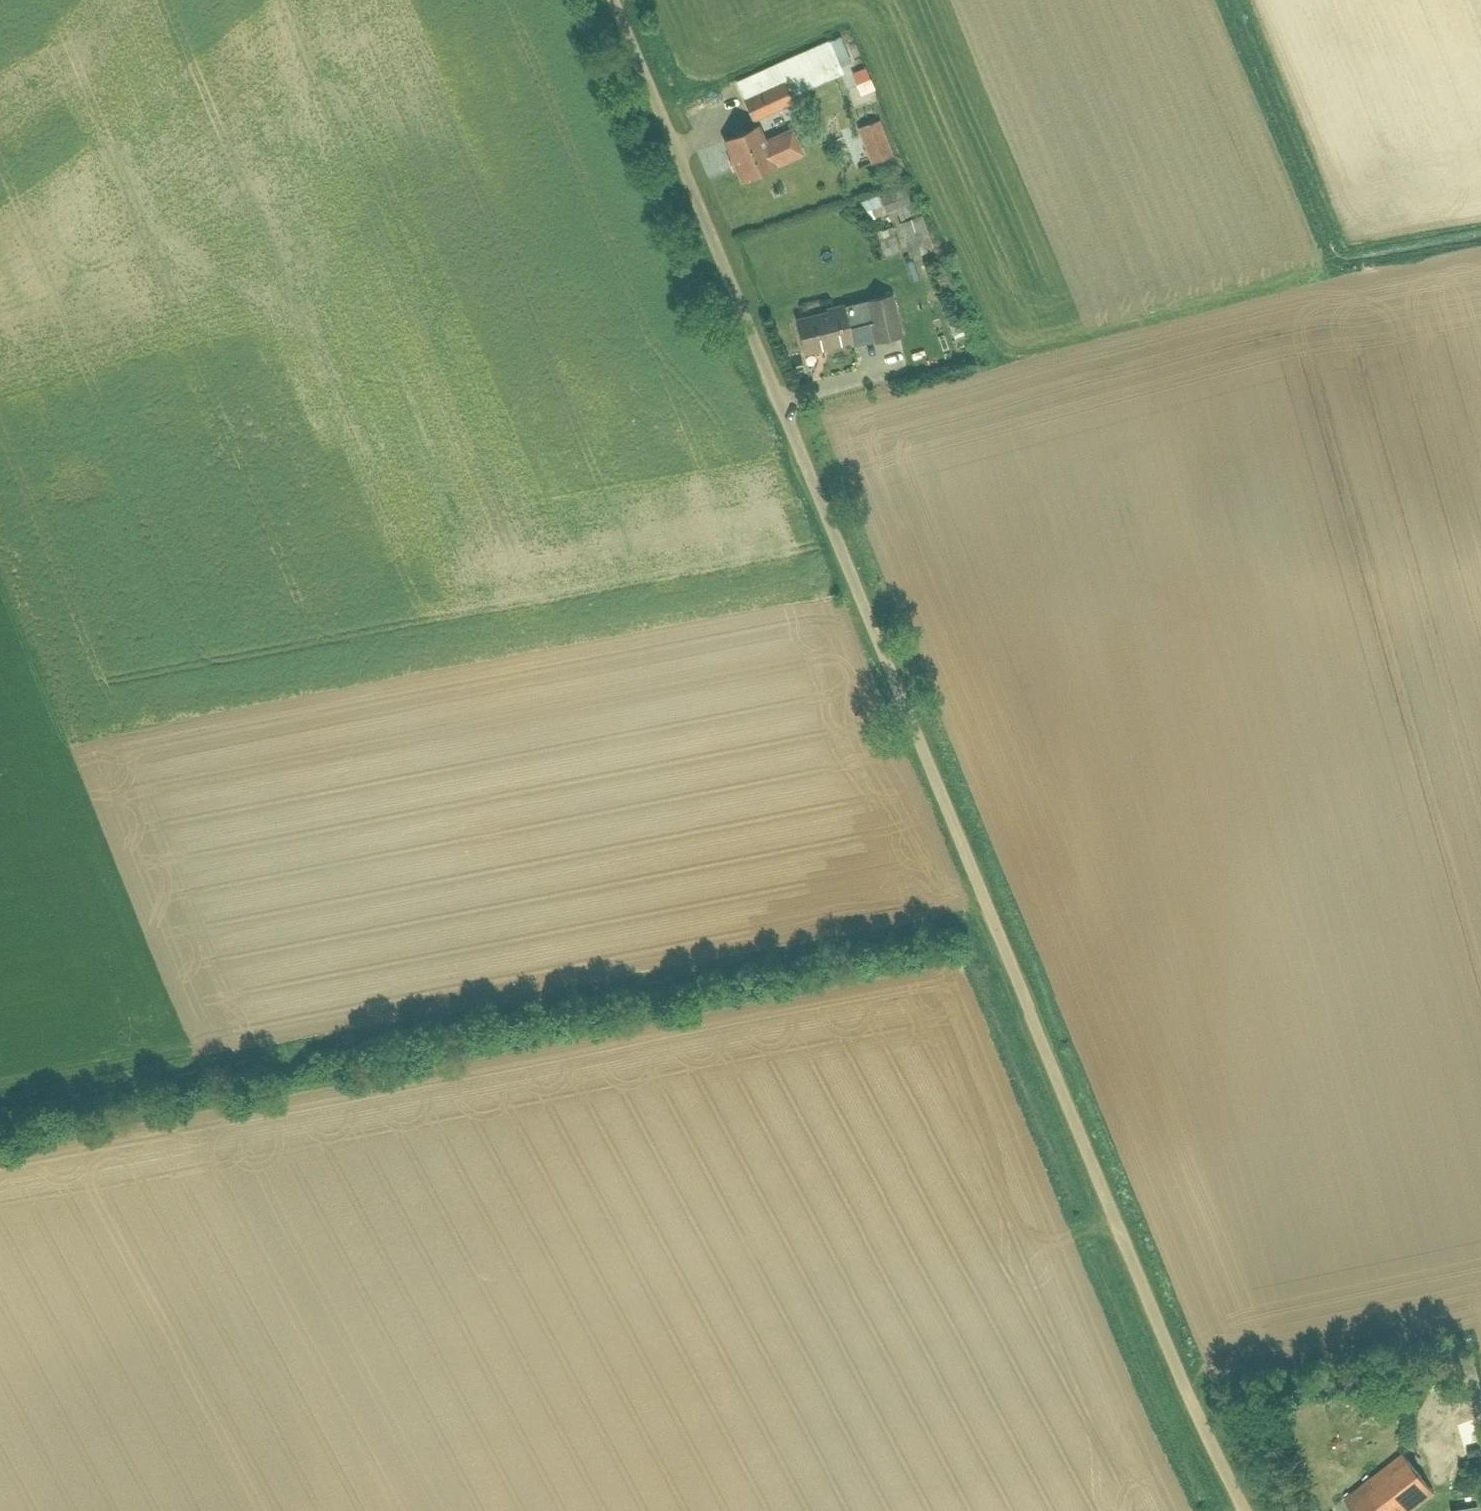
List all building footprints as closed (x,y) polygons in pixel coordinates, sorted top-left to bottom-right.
[(821,45),(728,80),(743,119),(836,84),(821,45)] [(881,123),(858,132),(870,163),(892,154),(881,123)] [(761,128),(726,142),(742,181),(776,167),(772,157),(799,146),(791,126),(765,137),(761,128)] [(901,228),(905,240),(928,231),(924,219),(901,228)] [(876,235),(884,257),(902,251),(894,228),(876,235)] [(836,306),(791,318),(801,359),(849,347),(845,329),(862,325),(869,352),(893,345),(883,304),(839,315),(836,306)] [(1335,1503),(1342,1510),(1397,1510),(1431,1482),(1403,1448),(1335,1503)]
